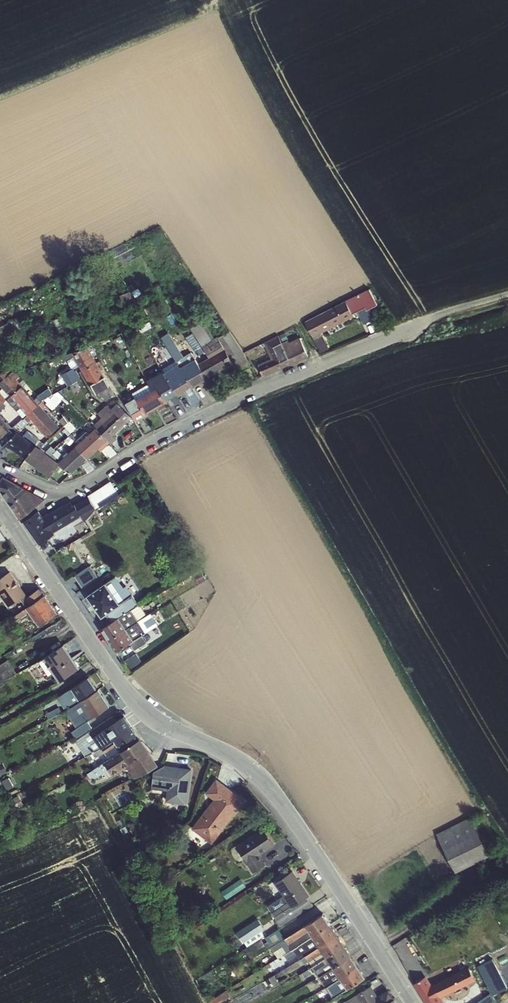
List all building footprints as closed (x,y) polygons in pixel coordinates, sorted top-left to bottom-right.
[(374,309),(367,296),(304,326),(310,337),(363,311),(364,313),(374,309)] [(12,324),(0,330),(0,343),(18,335),(12,324)] [(235,376),(248,369),(242,357),(232,341),(222,347),(224,351),(228,349),(232,358),(226,361),(221,353),(222,353),(218,345),(209,349),(207,346),(210,345),(198,326),(189,331),(207,361),(205,362),(196,367),(204,381),(230,367),(235,376)] [(166,350),(174,345),(170,339),(162,344),(166,350)] [(290,366),(282,349),(277,339),(263,345),(268,355),(267,355),(270,363),(256,370),(261,379),(290,366)] [(297,342),(282,349),(290,366),(305,359),(297,342)] [(73,358),(82,372),(95,365),(91,358),(95,356),(90,348),(86,349),(64,357),(66,361),(73,358)] [(201,355),(198,350),(194,353),(195,355),(193,356),(194,359),(201,355)] [(180,357),(173,361),(178,368),(190,389),(204,381),(196,367),(189,355),(182,359),(180,357)] [(95,365),(82,372),(95,396),(97,395),(98,398),(101,396),(105,403),(114,398),(95,365)] [(59,371),(69,387),(75,384),(66,367),(59,371)] [(190,406),(199,402),(192,393),(190,389),(178,368),(163,377),(175,398),(183,394),(190,406)] [(0,376),(0,387),(10,398),(21,388),(14,381),(16,379),(13,376),(10,377),(7,373),(0,376)] [(177,402),(175,398),(163,377),(161,374),(144,383),(146,386),(150,394),(156,391),(165,404),(170,401),(173,408),(179,405),(177,402)] [(75,384),(69,387),(73,394),(79,390),(75,384)] [(150,394),(146,386),(130,395),(133,401),(124,406),(134,424),(147,417),(146,415),(165,404),(156,391),(150,394)] [(21,388),(10,398),(27,417),(37,407),(21,388)] [(110,411),(99,420),(90,428),(94,432),(105,443),(107,445),(110,448),(116,442),(111,437),(130,420),(116,405),(111,410),(110,411)] [(37,407),(27,417),(46,438),(56,429),(37,407)] [(96,416),(99,420),(110,411),(107,408),(104,408),(96,416)] [(0,422),(0,440),(9,432),(0,422)] [(13,436),(9,432),(0,440),(0,449),(5,445),(25,459),(33,448),(15,435),(13,436)] [(107,445),(105,443),(94,432),(79,446),(75,450),(84,461),(96,450),(98,452),(100,451),(102,449),(107,445)] [(44,450),(48,455),(52,451),(59,445),(55,441),(44,450)] [(102,449),(100,451),(110,461),(118,456),(110,448),(107,445),(102,449)] [(57,467),(45,458),(35,450),(33,448),(25,459),(49,477),(55,482),(63,471),(57,467)] [(68,476),(84,461),(75,450),(57,467),(63,471),(55,482),(56,482),(63,485),(68,476)] [(99,489),(107,500),(118,491),(110,480),(99,489)] [(39,509),(22,519),(36,543),(81,515),(73,503),(46,519),(39,509)] [(56,543),(86,520),(80,513),(51,537),(56,543)] [(75,574),(82,585),(98,575),(91,564),(75,574)] [(6,605),(26,596),(13,569),(0,575),(0,592),(6,605)] [(103,582),(84,593),(85,596),(98,616),(107,613),(111,620),(100,627),(115,650),(120,649),(131,642),(135,647),(148,643),(143,626),(151,620),(135,594),(137,602),(119,574),(114,576),(107,580),(103,582)] [(29,613),(38,626),(58,613),(40,586),(31,592),(36,599),(14,614),(18,620),(29,613)] [(64,642),(41,656),(57,681),(79,667),(64,642)] [(18,673),(11,660),(0,665),(0,681),(18,673)] [(57,694),(65,707),(97,687),(89,675),(57,694)] [(80,735),(93,727),(89,719),(110,706),(99,688),(64,710),(80,735)] [(119,747),(137,735),(123,714),(92,735),(100,747),(113,738),(119,747)] [(85,754),(98,747),(91,733),(77,741),(85,754)] [(134,777),(156,766),(142,737),(119,748),(124,759),(107,767),(111,774),(128,765),(134,777)] [(101,762),(103,768),(123,758),(120,752),(101,762)] [(190,803),(193,768),(154,764),(151,788),(166,790),(165,801),(190,803)] [(88,771),(92,779),(105,773),(101,765),(88,771)] [(206,792),(214,798),(193,828),(214,843),(246,799),(217,778),(206,792)] [(473,817),(437,830),(452,870),(488,857),(473,817)] [(250,872),(268,864),(263,853),(275,847),(266,829),(237,843),(250,872)] [(268,904),(281,925),(293,917),(289,912),(301,904),(305,910),(315,903),(293,869),(274,880),(283,895),(268,904)] [(227,897),(247,885),(242,878),(223,890),(227,897)] [(332,996),(362,979),(326,913),(272,943),(279,957),(295,948),(300,957),(320,946),(338,979),(327,986),(332,996)] [(259,918),(237,930),(245,945),(267,932),(259,918)] [(494,957),(478,964),(486,981),(501,974),(494,957)] [(314,963),(324,985),(337,979),(331,965),(326,967),(322,959),(314,963)] [(427,1002),(446,1002),(443,997),(449,993),(453,999),(478,984),(470,971),(452,982),(447,975),(433,984),(427,974),(414,982),(427,1002)] [(342,1002),(399,1002),(392,989),(378,995),(373,985),(341,1001),(342,1002)] [(211,1002),(218,1002),(227,999),(224,993),(209,999),(211,1002)] [(498,1002),(492,993),(475,1002),(496,1002),(498,1002)]
